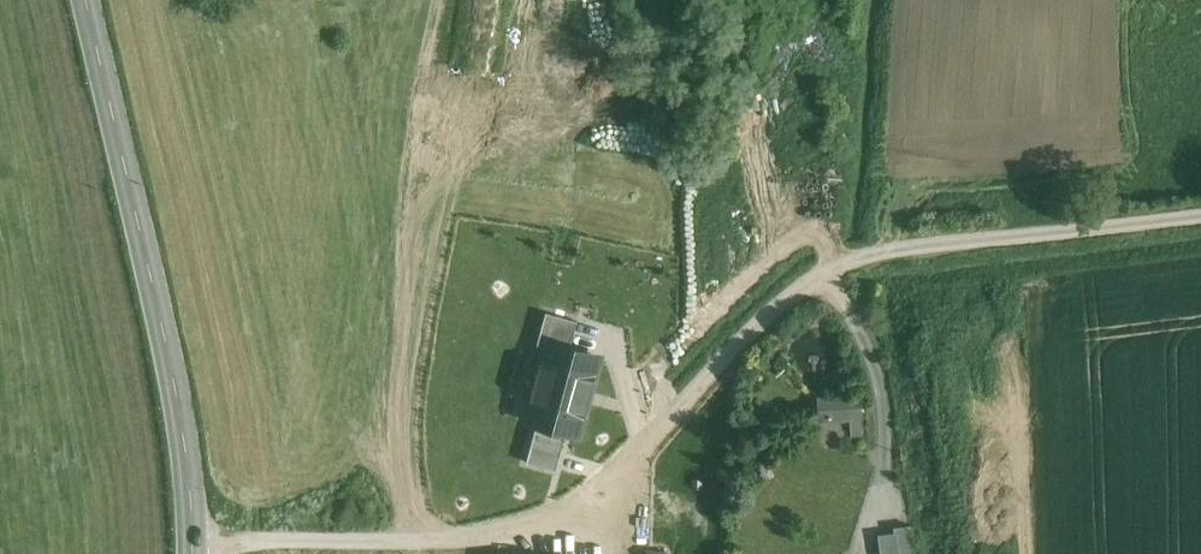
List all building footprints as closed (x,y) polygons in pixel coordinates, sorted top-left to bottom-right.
[(567,428),(580,431),(598,361),(547,347),(528,418),(538,420),(567,428)] [(848,397),(827,399),(828,419),(850,418),(852,437),(862,436),(860,406),(849,407),(849,402),(848,397)] [(821,420),(828,419),(827,399),(820,399),(821,420)] [(567,428),(538,420),(527,463),(556,471),(567,428)] [(909,525),(894,527),(895,532),(878,534),(881,553),(915,553),(911,525),(909,525)]
